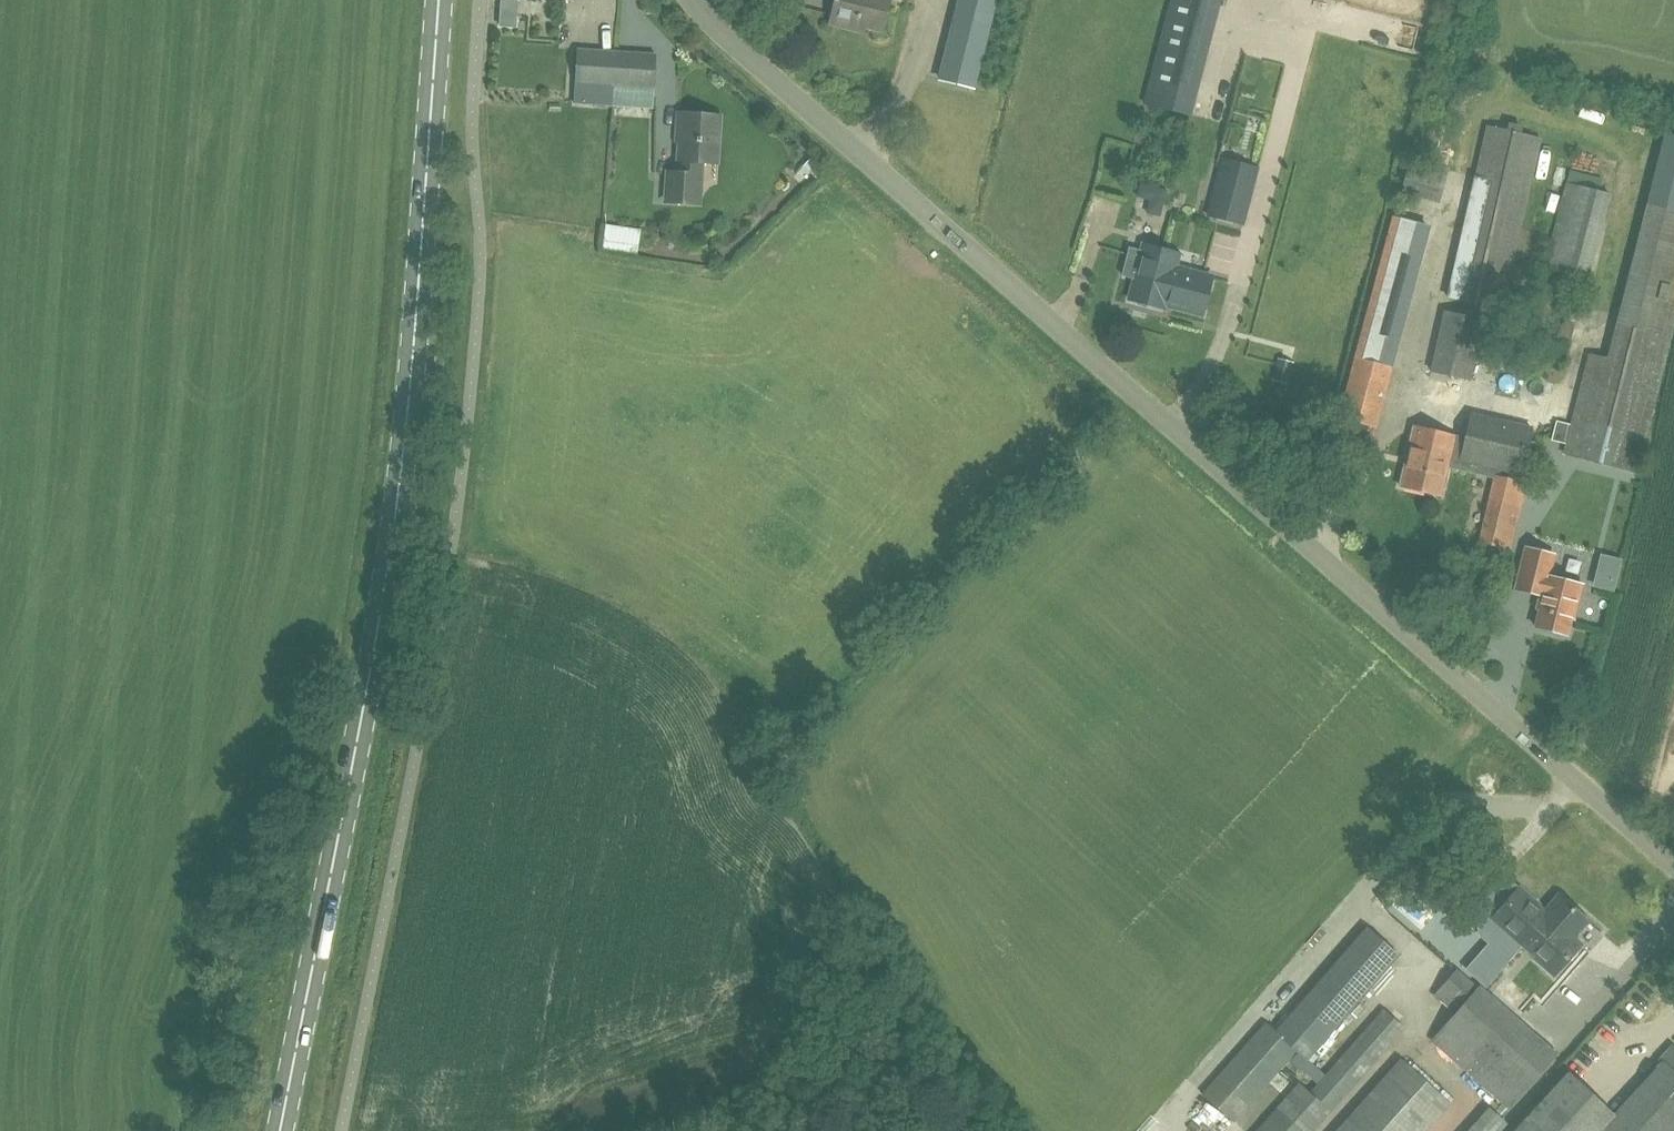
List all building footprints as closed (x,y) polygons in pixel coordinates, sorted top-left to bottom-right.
[(829,24),(833,25),(833,24),(854,30),(855,25),(882,31),(890,0),(835,0),(829,24)] [(966,0),(959,0),(940,76),(974,85),(994,8),(966,0)] [(1144,103),(1191,116),(1221,0),(1170,0),(1144,103)] [(616,50),(577,47),(574,102),(613,105),(614,86),(616,50)] [(657,53),(616,50),(614,86),(655,89),(657,53)] [(682,173),(669,172),(668,200),(700,202),(703,161),(717,162),(719,137),(715,137),(716,115),(680,113),(678,140),(684,141),(682,173)] [(1542,138),(1487,125),(1447,298),(1520,315),(1524,297),(1507,293),(1542,138)] [(1439,204),(1449,167),(1411,156),(1401,192),(1439,204)] [(1255,181),(1219,172),(1208,214),(1244,223),(1255,181)] [(1341,417),(1376,426),(1407,308),(1415,310),(1425,272),(1417,270),(1429,226),(1394,217),(1341,417)] [(1164,308),(1165,304),(1175,267),(1179,252),(1144,244),(1142,251),(1129,248),(1122,275),(1135,278),(1130,299),(1136,300),(1138,304),(1146,306),(1149,304),(1164,308)] [(1203,314),(1213,276),(1175,267),(1165,304),(1203,314)] [(1486,320),(1444,310),(1430,371),(1471,381),(1486,320)] [(1661,371),(1590,355),(1565,454),(1636,472),(1661,371)] [(1290,384),(1295,362),(1278,357),(1272,380),(1290,384)] [(1532,427),(1472,413),(1466,438),(1456,436),(1451,457),(1521,474),(1532,427)] [(1414,426),(1400,485),(1442,495),(1451,457),(1456,436),(1414,426)] [(1494,474),(1480,540),(1511,548),(1527,481),(1494,474)] [(1575,618),(1584,584),(1550,576),(1555,554),(1526,547),(1516,587),(1544,595),(1536,626),(1540,627),(1543,630),(1551,632),(1554,630),(1568,634),(1572,617),(1575,618)] [(1536,959),(1553,974),(1580,944),(1572,938),(1588,920),(1559,895),(1546,910),(1520,887),(1491,919),(1503,930),(1505,928),(1537,957),(1536,959)] [(1399,956),(1368,928),(1274,1030),(1308,1060),(1399,956)] [(1433,995),(1454,1014),(1431,1040),(1509,1109),(1559,1052),(1481,983),(1478,986),(1458,968),(1433,995)] [(1404,1027),(1384,1010),(1310,1093),(1330,1111),(1404,1027)] [(1266,1022),(1203,1093),(1234,1121),(1297,1051),(1274,1030),(1266,1022)] [(1622,1104),(1651,1130),(1672,1130),(1673,1129),(1673,1045),(1673,1044),(1659,1059),(1661,1061),(1622,1104)] [(1337,1130),(1425,1130),(1450,1103),(1401,1060),(1337,1130)] [(1300,1083),(1257,1130),(1313,1130),(1330,1112),(1300,1083)] [(1621,1105),(1614,1113),(1597,1130),(1650,1130),(1621,1105)]
